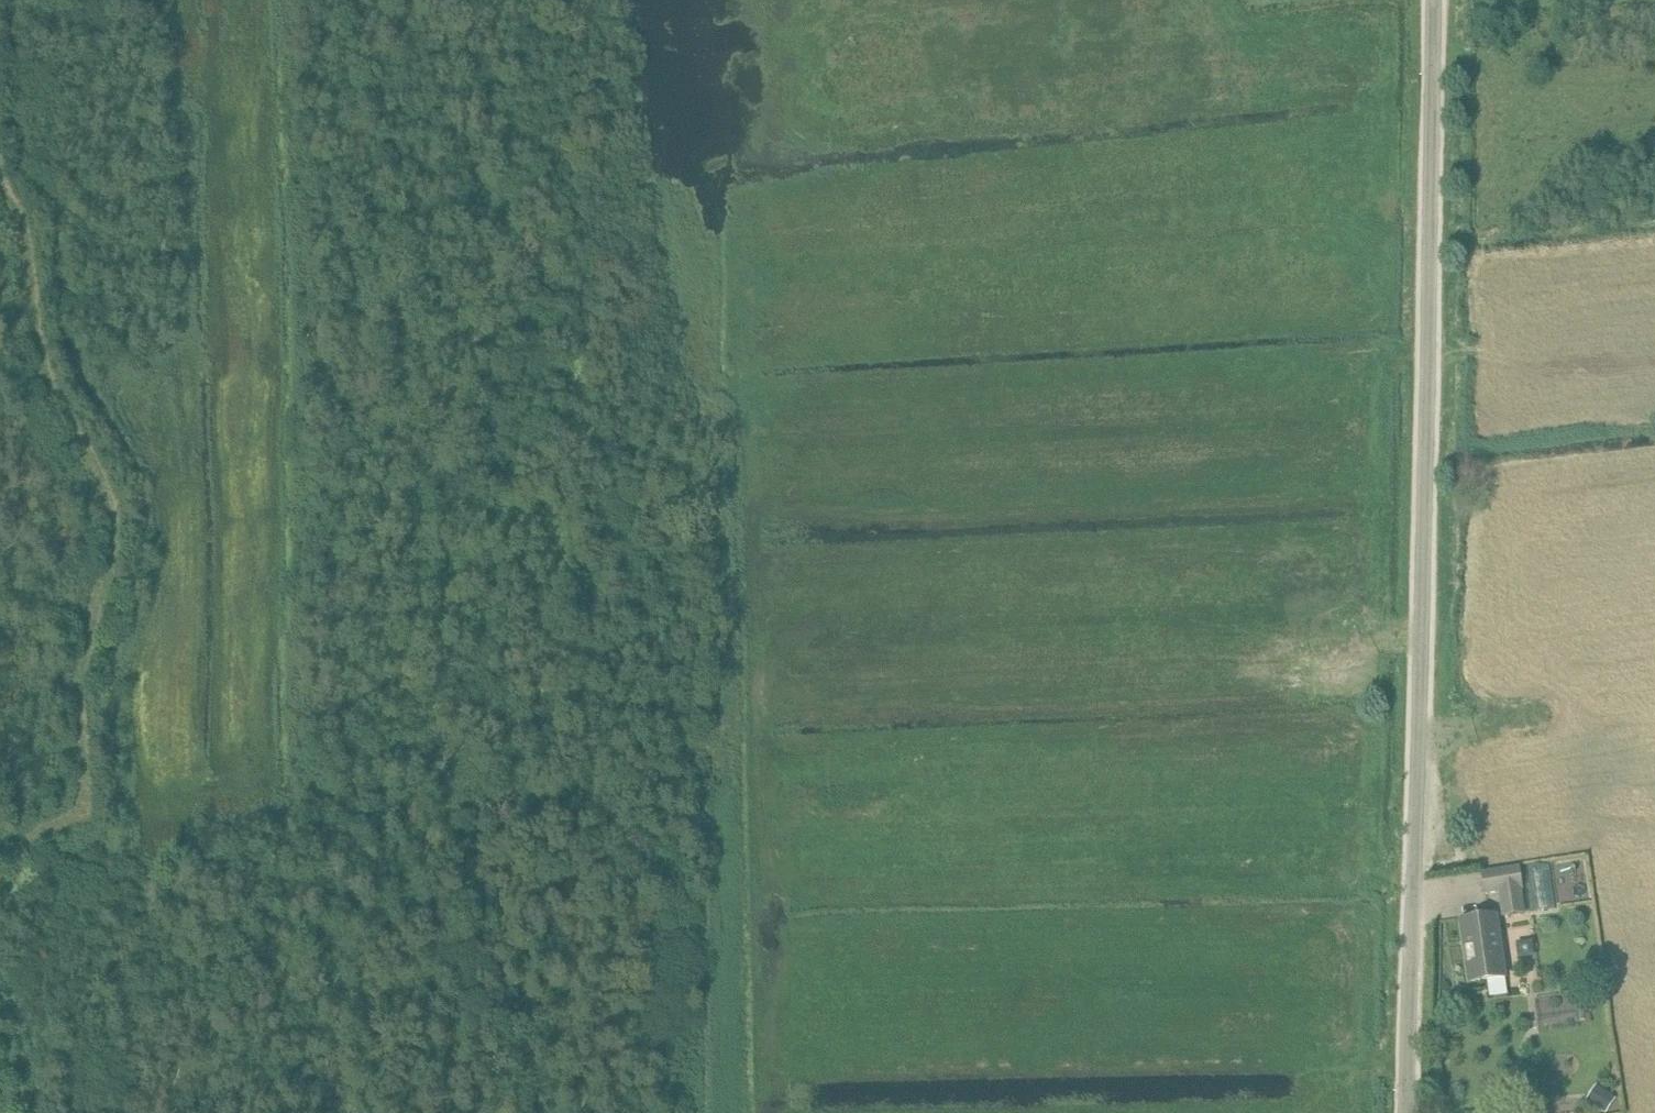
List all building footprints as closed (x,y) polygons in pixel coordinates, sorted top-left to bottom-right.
[(1503,916),(1525,912),(1521,888),(1523,888),(1520,866),(1483,872),(1486,894),(1500,892),(1503,916)] [(1470,982),(1505,977),(1497,915),(1461,920),(1470,982)]
